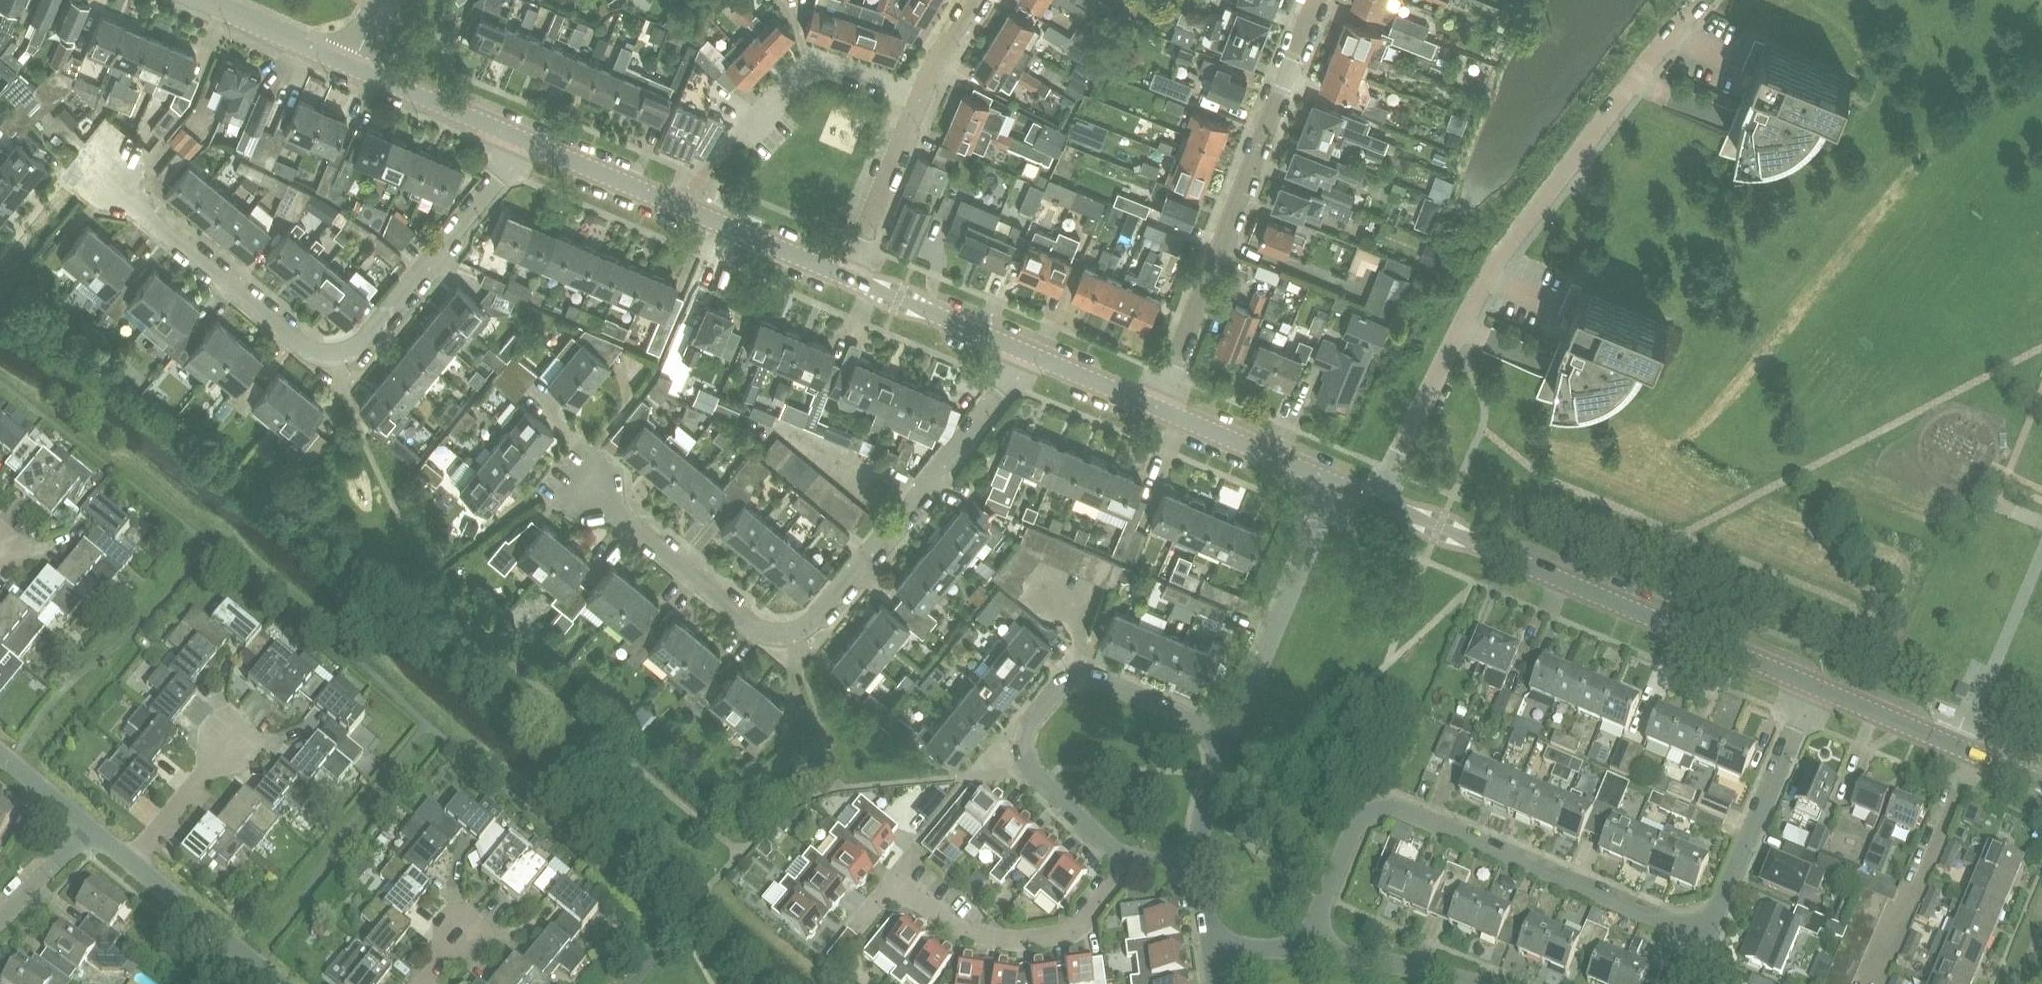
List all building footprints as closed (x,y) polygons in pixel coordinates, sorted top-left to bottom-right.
[(7,4),(0,21),(0,48),(11,37),(14,34),(11,32),(24,0),(0,0),(0,1),(7,4)] [(41,44),(59,0),(29,0),(28,3),(33,5),(30,13),(40,17),(26,50),(32,52),(41,44)] [(58,24),(68,28),(54,63),(60,65),(69,56),(70,52),(82,22),(89,4),(81,1),(81,0),(68,0),(58,24)] [(835,12),(824,8),(827,0),(815,0),(813,5),(804,31),(827,39),(835,12)] [(848,0),(839,0),(835,12),(827,39),(848,46),(862,5),(848,1),(848,0)] [(886,14),(889,4),(890,0),(880,0),(877,8),(862,3),(862,5),(848,46),(871,53),(880,25),(884,12),(886,14)] [(890,0),(889,4),(902,11),(898,17),(918,30),(924,20),(925,21),(937,1),(936,0),(890,0)] [(1043,9),(1048,0),(1028,0),(1043,9)] [(1076,0),(1052,0),(1059,4),(1061,1),(1086,16),(1090,9),(1108,20),(1113,8),(1100,0),(1095,0),(1090,9),(1076,0)] [(1277,0),(1249,0),(1274,10),(1277,0)] [(1388,0),(1354,0),(1353,3),(1382,15),(1383,14),(1390,17),(1394,7),(1386,4),(1388,0)] [(739,17),(747,9),(739,1),(731,9),(739,17)] [(902,11),(889,4),(886,14),(896,20),(893,30),(880,25),(871,53),(893,60),(896,50),(901,51),(905,39),(911,41),(918,30),(898,17),(902,11)] [(492,50),(503,24),(507,15),(484,5),(481,14),(480,14),(480,15),(474,12),(467,31),(472,33),(469,41),(492,50)] [(1129,17),(1128,5),(1118,5),(1118,17),(1129,17)] [(1269,21),(1240,10),(1226,5),(1223,15),(1212,10),(1208,21),(1261,42),(1264,34),(1267,35),(1271,25),(1268,24),(1269,21)] [(530,26),(537,10),(528,6),(521,22),(530,26)] [(794,33),(773,14),(765,22),(756,13),(754,15),(747,9),(739,17),(746,24),(748,23),(757,31),(757,30),(778,50),(794,33)] [(1024,44),(1036,24),(1011,9),(999,29),(1024,44)] [(541,40),(527,34),(516,60),(539,70),(551,44),(563,14),(554,10),(541,40)] [(675,10),(662,22),(682,30),(686,18),(675,10)] [(1261,42),(1208,21),(1181,11),(1177,23),(1192,28),(1194,23),(1205,27),(1204,30),(1215,35),(1211,45),(1254,61),(1254,59),(1257,60),(1261,50),(1258,49),(1261,42)] [(1393,25),(1425,37),(1430,26),(1398,13),(1393,25)] [(112,56),(126,24),(102,14),(88,46),(112,56)] [(1381,56),(1384,57),(1389,44),(1386,43),(1389,34),(1383,32),(1347,18),(1339,39),(1381,56)] [(136,67),(149,34),(126,24),(112,56),(136,67)] [(516,60),(527,34),(503,24),(492,50),(516,60)] [(662,39),(666,29),(665,28),(654,24),(651,31),(648,39),(649,40),(660,44),(662,39)] [(1089,47),(1072,37),(1051,24),(1044,35),(1070,51),(1069,52),(1081,60),(1089,47)] [(1390,34),(1389,35),(1434,53),(1438,43),(1425,37),(1393,25),(1390,34)] [(567,42),(577,46),(584,30),(578,28),(574,26),(567,42)] [(1072,37),(1089,47),(1095,50),(1101,40),(1079,26),(1072,37)] [(667,38),(673,40),(678,38),(681,32),(671,28),(667,38)] [(1024,44),(999,29),(988,49),(1023,70),(1024,68),(1034,51),(1024,44)] [(762,67),(778,50),(757,30),(757,31),(747,41),(744,37),(739,37),(735,41),(762,67)] [(136,67),(150,73),(144,86),(153,90),(156,84),(159,76),(173,44),(149,34),(136,67)] [(592,52),(602,56),(608,40),(603,38),(599,36),(592,52)] [(19,67),(24,62),(12,52),(19,43),(11,37),(0,48),(0,52),(15,64),(19,67)] [(735,41),(724,53),(707,37),(699,46),(713,59),(723,68),(726,65),(746,84),(762,67),(735,41)] [(465,51),(467,44),(454,38),(451,45),(465,51)] [(1384,57),(1381,56),(1339,39),(1330,62),(1361,74),(1366,62),(1378,66),(1379,65),(1401,74),(1404,65),(1384,57)] [(173,44),(159,76),(156,84),(180,94),(196,55),(173,44)] [(563,80),(574,53),(551,44),(539,70),(563,80)] [(611,100),(625,66),(632,49),(621,44),(611,69),(598,64),(587,90),(611,100)] [(1748,99),(1737,149),(1744,151),(1750,151),(1756,152),(1762,151),(1761,145),(1777,143),(1779,149),(1784,147),(1789,145),(1794,143),(1799,140),(1804,137),(1808,134),(1805,129),(1816,117),(1820,121),(1821,121),(1823,119),(1825,116),(1827,112),(1829,108),(1833,102),(1841,105),(1852,80),(1766,44),(1755,69),(1756,70),(1755,73),(1745,98),(1748,99)] [(697,51),(694,58),(715,76),(723,68),(713,59),(699,46),(697,51)] [(1190,62),(1194,51),(1181,46),(1176,57),(1190,62)] [(1096,51),(1095,50),(1089,47),(1081,60),(1072,74),(1085,82),(1096,51)] [(1032,73),(1024,68),(1023,70),(988,49),(975,69),(1011,91),(1018,79),(1026,84),(1032,73)] [(10,76),(0,90),(0,91),(14,104),(23,96),(31,89),(36,84),(17,69),(19,67),(15,64),(0,52),(0,68),(10,76)] [(57,67),(73,84),(84,58),(70,52),(69,56),(60,65),(57,67)] [(587,90),(598,64),(574,53),(563,80),(587,90)] [(1247,78),(1231,72),(1233,66),(1205,56),(1200,69),(1214,75),(1208,90),(1237,102),(1247,78)] [(222,115),(242,66),(224,58),(213,85),(224,90),(215,110),(216,113),(222,115)] [(692,62),(682,58),(671,85),(649,76),(634,110),(658,120),(671,90),(679,93),(692,62)] [(694,58),(692,62),(679,93),(659,141),(690,155),(707,113),(706,112),(710,102),(702,95),(710,87),(707,84),(715,76),(694,58)] [(1367,76),(1361,74),(1330,62),(1322,84),(1367,102),(1364,111),(1385,120),(1389,108),(1376,103),(1379,96),(1373,94),(1367,76)] [(73,84),(57,67),(56,66),(47,74),(65,93),(74,85),(73,84)] [(241,123),(261,74),(242,66),(222,115),(229,118),(230,119),(230,118),(241,123)] [(634,110),(649,76),(625,66),(611,100),(634,110)] [(1157,71),(1151,85),(1188,100),(1194,86),(1157,71)] [(1041,80),(1042,79),(1032,73),(1026,84),(1035,89),(1036,89),(1046,95),(1052,86),(1041,80)] [(57,101),(65,93),(47,74),(39,81),(57,101)] [(1085,83),(1072,76),(1064,90),(1076,97),(1085,83)] [(49,108),(57,101),(39,81),(36,84),(31,89),(49,108)] [(41,116),(49,108),(31,89),(23,96),(41,116)] [(251,156),(261,130),(275,97),(260,90),(235,149),(251,156)] [(119,107),(124,96),(111,91),(107,102),(119,107)] [(998,143),(1003,132),(994,127),(1002,108),(964,92),(955,114),(981,126),(992,130),(989,139),(998,143)] [(1062,108),(1063,109),(1068,112),(1073,104),(1075,101),(1070,98),(1065,95),(1061,101),(1062,108)] [(33,123),(41,116),(23,96),(14,104),(33,123)] [(124,96),(119,107),(132,112),(136,102),(124,96)] [(270,167),(285,132),(309,142),(324,108),(299,98),(294,111),(286,108),(275,136),(273,135),(261,164),(270,167)] [(1186,104),(1169,98),(1166,107),(1182,113),(1186,104)] [(1353,126),(1356,117),(1315,101),(1308,120),(1358,139),(1362,129),(1353,126)] [(26,131),(33,123),(14,104),(6,115),(26,131)] [(152,128),(161,136),(181,112),(172,105),(152,128)] [(317,190),(328,194),(348,147),(337,143),(347,118),(324,108),(309,142),(333,152),(317,190)] [(1189,135),(1220,146),(1229,124),(1194,110),(1190,119),(1195,121),(1189,135)] [(992,130),(981,126),(955,114),(946,136),(984,152),(989,139),(992,130)] [(1,160),(29,183),(46,163),(39,157),(47,147),(26,131),(6,115),(0,123),(0,126),(18,140),(8,152),(0,146),(0,159),(1,160)] [(1092,125),(1077,119),(1068,143),(1082,149),(1092,125)] [(1354,148),(1358,139),(1308,120),(1300,139),(1329,150),(1330,150),(1341,154),(1344,145),(1354,148)] [(1066,134),(1045,123),(1035,142),(1056,154),(1066,134)] [(377,169),(391,137),(367,127),(362,138),(353,134),(348,147),(328,194),(328,195),(343,205),(347,194),(341,192),(344,185),(345,186),(356,160),(377,169)] [(261,130),(251,156),(250,159),(254,160),(261,164),(273,135),(261,130)] [(1056,154),(1013,136),(1003,132),(998,143),(1051,165),(1056,154)] [(1220,146),(1189,135),(1186,133),(1177,154),(1181,156),(1212,168),(1220,146)] [(1461,137),(1451,133),(1446,144),(1457,148),(1461,137)] [(177,150),(187,157),(189,160),(202,144),(190,135),(177,150)] [(401,179),(414,147),(391,137),(377,169),(390,175),(386,186),(396,190),(401,179)] [(1159,147),(1171,152),(1175,144),(1162,139),(1159,147)] [(937,152),(955,160),(959,151),(941,143),(937,152)] [(1079,148),(1069,145),(1056,180),(1065,184),(1079,148)] [(1383,160),(1386,150),(1371,145),(1368,154),(1383,160)] [(419,199),(424,189),(437,156),(414,147),(401,179),(412,184),(408,194),(419,199)] [(1291,155),(1287,166),(1290,167),(1289,169),(1317,180),(1322,168),(1334,173),(1335,172),(1359,181),(1364,168),(1326,153),(1324,158),(1297,147),(1294,156),(1291,155)] [(167,181),(187,157),(177,150),(158,174),(167,181)] [(941,193),(955,160),(937,152),(933,162),(920,156),(897,210),(902,213),(891,240),(913,249),(931,207),(921,203),(928,187),(941,193)] [(1445,156),(1436,152),(1433,161),(1441,164),(1445,156)] [(449,194),(461,166),(437,156),(424,189),(437,194),(432,205),(447,211),(454,196),(449,194)] [(1203,190),(1212,168),(1181,156),(1176,169),(1171,167),(1168,176),(1203,190)] [(248,176),(253,165),(241,159),(236,170),(248,176)] [(29,183),(1,160),(0,162),(0,191),(14,202),(29,183)] [(1140,171),(1156,177),(1161,166),(1145,160),(1140,171)] [(186,208),(210,180),(190,164),(167,192),(186,208)] [(253,165),(248,176),(261,182),(266,171),(253,165)] [(1156,177),(1140,171),(1139,170),(1133,184),(1167,197),(1160,213),(1190,224),(1199,200),(1183,194),(1185,189),(1172,183),(1172,184),(1158,178),(1158,177),(1156,177)] [(1042,186),(1043,187),(1048,176),(1037,172),(1036,174),(1033,183),(1042,186)] [(1428,192),(1443,198),(1451,180),(1436,173),(1428,192)] [(248,176),(241,184),(252,193),(261,182),(248,176)] [(1044,188),(1042,192),(1071,204),(1077,189),(1048,177),(1044,188)] [(207,225),(230,196),(210,180),(186,208),(207,225)] [(285,216),(299,188),(288,182),(275,211),(285,216)] [(1042,192),(1044,188),(1032,183),(1020,211),(1032,216),(1042,192)] [(1320,194),(1351,206),(1355,194),(1325,183),(1320,194)] [(1351,206),(1320,194),(1312,190),(1310,194),(1283,184),(1280,191),(1278,190),(1274,200),(1276,201),(1275,205),(1321,223),(1326,211),(1349,220),(1354,207),(1351,206)] [(299,188),(285,216),(296,221),(310,193),(299,188)] [(1071,204),(1100,215),(1106,201),(1077,189),(1071,204)] [(0,191),(0,219),(14,202),(0,191)] [(1115,203),(1147,216),(1152,205),(1120,192),(1115,203)] [(955,197),(946,193),(938,212),(947,216),(955,197)] [(226,241),(249,212),(230,196),(207,225),(226,241)] [(1435,215),(1439,204),(1427,199),(1423,207),(1428,212),(1435,215)] [(357,200),(352,212),(358,216),(363,203),(357,200)] [(257,203),(249,212),(226,241),(246,257),(269,229),(267,227),(272,216),(257,203)] [(1118,213),(1120,207),(1109,203),(1105,211),(1103,217),(1114,222),(1118,213)] [(379,230),(388,210),(376,205),(368,222),(379,230)] [(992,230),(972,222),(975,215),(959,208),(946,238),(961,244),(960,248),(981,257),(992,230)] [(405,222),(408,218),(397,209),(394,213),(405,222)] [(388,223),(392,212),(388,210),(379,230),(402,249),(409,240),(388,223)] [(388,223),(409,240),(416,231),(392,212),(388,223)] [(519,255),(532,222),(508,212),(494,245),(519,255)] [(354,233),(360,223),(349,215),(342,225),(354,233)] [(993,264),(994,262),(1005,267),(1022,226),(998,216),(992,230),(981,257),(984,258),(983,260),(984,263),(991,265),(993,264)] [(1300,220),(1296,230),(1269,219),(1260,243),(1287,254),(1293,239),(1304,244),(1306,238),(1313,241),(1318,228),(1300,220)] [(309,247),(298,237),(306,228),(297,221),(266,258),(286,275),(309,247)] [(543,265),(556,233),(532,222),(519,255),(543,265)] [(360,223),(354,233),(365,240),(372,230),(360,223)] [(84,275),(111,242),(89,224),(76,241),(67,233),(45,259),(55,267),(63,258),(84,275)] [(1057,238),(1046,233),(1037,229),(1019,272),(1039,280),(1057,238)] [(1168,230),(1161,246),(1179,253),(1185,236),(1168,230)] [(566,275),(580,243),(556,233),(543,265),(566,275)] [(402,255),(377,235),(370,245),(394,265),(402,255)] [(306,291),(329,263),(318,254),(326,245),(317,237),(309,247),(286,275),(306,291)] [(1078,246),(1068,242),(1057,238),(1039,280),(1060,289),(1078,246)] [(107,310),(128,284),(119,277),(133,261),(111,242),(84,275),(76,284),(107,310)] [(590,285),(605,253),(580,243),(566,275),(590,285)] [(1437,246),(1428,269),(1443,274),(1452,252),(1437,246)] [(1108,262),(1112,250),(1105,247),(1100,258),(1108,262)] [(1381,255),(1361,247),(1353,268),(1364,272),(1368,263),(1377,266),(1381,255)] [(1112,250),(1108,262),(1115,265),(1120,254),(1112,250)] [(614,296),(628,263),(605,253),(590,285),(614,296)] [(1370,304),(1394,314),(1414,266),(1390,256),(1370,304)] [(1129,323),(1155,261),(1147,258),(1140,276),(1128,271),(1123,281),(1110,311),(1115,313),(1114,317),(1129,323)] [(1155,282),(1160,272),(1163,264),(1155,261),(1129,323),(1147,331),(1161,298),(1157,296),(1161,285),(1155,282)] [(325,307),(348,279),(329,263),(306,291),(325,307)] [(638,306),(653,273),(628,263),(614,296),(638,306)] [(1277,282),(1281,271),(1260,263),(1256,274),(1277,282)] [(1091,303),(1104,273),(1085,265),(1072,295),(1091,303)] [(151,320),(178,287),(156,269),(137,292),(128,284),(107,310),(117,318),(123,311),(144,328),(151,320)] [(507,283),(485,273),(480,283),(502,293),(507,283)] [(677,283),(676,283),(653,273),(638,306),(652,312),(650,316),(659,320),(648,349),(660,354),(672,325),(684,298),(672,293),(677,283)] [(1110,311),(1123,281),(1104,273),(1091,303),(1110,311)] [(1299,290),(1302,283),(1281,274),(1273,292),(1284,296),(1288,285),(1299,290)] [(348,279),(325,307),(345,324),(368,295),(348,279)] [(544,292),(531,286),(526,297),(539,302),(544,292)] [(174,355),(195,330),(186,322),(200,306),(178,287),(151,320),(171,337),(163,346),(174,355)] [(440,307),(469,330),(485,310),(457,287),(440,307)] [(1565,342),(1554,392),(1559,394),(1565,395),(1572,395),(1579,395),(1578,389),(1595,386),(1596,392),(1600,390),(1605,389),(1611,386),(1615,384),(1621,380),(1625,377),(1621,372),(1633,361),(1638,365),(1640,361),(1644,355),(1647,350),(1650,345),(1658,349),(1668,324),(1582,287),(1572,312),(1574,313),(1571,317),(1562,341),(1565,342)] [(1242,355),(1258,313),(1266,295),(1257,291),(1250,310),(1236,304),(1220,346),(1242,355)] [(544,310),(515,298),(510,310),(539,322),(544,310)] [(576,318),(580,307),(568,302),(563,312),(576,318)] [(719,307),(718,310),(708,306),(698,329),(694,327),(682,357),(695,363),(705,340),(718,345),(716,349),(729,355),(739,332),(727,327),(732,316),(729,315),(731,312),(719,307)] [(453,349),(469,330),(440,307),(424,326),(453,349)] [(580,307),(576,318),(588,323),(593,312),(580,307)] [(1349,401),(1357,383),(1367,359),(1366,358),(1372,344),(1380,347),(1388,327),(1351,312),(1343,333),(1350,336),(1345,347),(1323,338),(1314,360),(1332,368),(1330,374),(1329,374),(1326,380),(1318,398),(1335,405),(1339,397),(1349,401)] [(1309,330),(1320,334),(1327,318),(1316,313),(1309,330)] [(772,363),(785,330),(760,319),(746,352),(761,358),(751,380),(762,385),(772,363)] [(212,371),(239,338),(218,320),(204,337),(195,330),(174,355),(184,363),(192,354),(212,371)] [(629,328),(618,323),(613,334),(625,339),(629,328)] [(1270,378),(1283,348),(1271,343),(1276,329),(1265,324),(1259,339),(1262,341),(1250,370),(1270,378)] [(437,369),(453,349),(424,326),(408,346),(437,369)] [(610,364),(598,354),(611,339),(585,328),(578,338),(576,336),(560,356),(565,360),(593,384),(610,364)] [(796,373),(810,340),(785,330),(772,363),(796,373)] [(236,406),(257,381),(248,373),(262,357),(239,338),(212,371),(233,389),(226,398),(236,406)] [(1290,387),(1298,368),(1303,358),(1307,359),(1313,344),(1302,339),(1296,354),(1283,348),(1270,378),(1290,387)] [(840,366),(829,361),(834,350),(810,340),(796,373),(809,378),(805,388),(815,392),(810,404),(812,404),(803,426),(813,430),(818,419),(823,408),(822,408),(828,393),(829,394),(840,366)] [(504,345),(497,354),(507,362),(514,353),(504,345)] [(421,389),(437,369),(408,346),(392,366),(421,389)] [(507,362),(531,382),(538,373),(514,353),(507,362)] [(880,369),(870,365),(871,363),(870,359),(861,356),(858,357),(857,360),(856,359),(852,368),(841,364),(840,366),(829,394),(839,398),(838,401),(839,405),(850,409),(854,408),(855,405),(863,408),(866,402),(880,369)] [(577,404),(593,384),(565,360),(548,381),(577,404)] [(524,391),(531,382),(507,362),(499,371),(524,391)] [(404,408),(421,389),(392,366),(376,385),(404,408)] [(692,371),(678,366),(672,380),(683,385),(685,386),(692,371)] [(719,376),(712,391),(720,394),(730,371),(723,367),(719,376)] [(485,376),(476,369),(468,380),(477,387),(485,376)] [(885,422),(902,379),(880,369),(866,402),(878,407),(870,426),(881,431),(885,422)] [(516,401),(524,391),(499,371),(492,381),(516,401)] [(274,422),(301,389),(280,372),(266,388),(257,381),(236,406),(246,415),(254,405),(274,422)] [(657,381),(645,396),(658,406),(666,396),(666,394),(672,380),(659,375),(657,381)] [(912,421),(926,389),(902,379),(885,422),(908,432),(912,421)] [(411,414),(404,408),(376,385),(360,405),(388,428),(380,439),(389,446),(402,457),(410,448),(396,437),(394,435),(411,414)] [(301,389),(274,422),(295,440),(287,449),(298,457),(310,442),(319,432),(309,424),(323,408),(301,389)] [(950,399),(926,389),(912,421),(908,432),(932,442),(935,434),(945,439),(951,431),(960,410),(947,405),(950,399)] [(444,408),(453,416),(462,405),(453,397),(444,408)] [(666,438),(652,427),(656,423),(648,416),(650,405),(643,399),(626,420),(638,430),(622,450),(642,466),(666,438)] [(554,431),(525,408),(518,402),(501,422),(509,428),(537,452),(554,431)] [(713,412),(735,422),(740,411),(718,402),(713,412)] [(692,430),(696,421),(700,410),(688,405),(683,416),(673,429),(677,432),(692,430)] [(754,405),(750,416),(771,425),(776,414),(754,405)] [(445,426),(453,416),(444,408),(436,419),(445,426)] [(459,421),(469,428),(477,418),(468,410),(459,421)] [(12,458),(5,466),(7,467),(28,441),(27,441),(36,430),(27,422),(18,432),(0,418),(0,449),(12,458)] [(825,435),(829,424),(818,419),(813,430),(825,435)] [(460,439),(469,428),(459,421),(451,431),(460,439)] [(1025,470),(1039,436),(1012,425),(998,458),(1013,465),(1004,487),(994,483),(984,506),(1006,515),(1015,493),(1025,470)] [(521,471),(537,452),(509,428),(493,448),(521,471)] [(732,438),(721,429),(713,439),(724,447),(732,438)] [(662,483),(686,454),(689,450),(670,433),(666,438),(642,466),(662,483)] [(853,433),(848,445),(858,449),(863,438),(853,433)] [(1051,481),(1064,447),(1039,436),(1025,470),(1051,481)] [(771,462),(786,444),(778,437),(762,455),(771,462)] [(899,453),(895,464),(905,469),(915,445),(904,440),(899,453)] [(28,441),(7,467),(22,480),(15,489),(33,504),(62,469),(28,441)] [(780,470),(795,451),(786,444),(771,462),(780,470)] [(1076,491),(1090,458),(1064,447),(1051,481),(1076,491)] [(505,491),(521,471),(493,448),(476,468),(505,491)] [(895,464),(899,453),(889,449),(884,460),(895,464)] [(788,476),(803,457),(795,451),(780,470),(788,476)] [(682,499),(705,470),(686,454),(662,483),(682,499)] [(742,486),(761,462),(752,454),(732,479),(742,486)] [(796,483),(811,464),(803,457),(788,476),(796,483)] [(505,491),(476,468),(465,458),(450,476),(451,480),(460,488),(488,511),(505,491)] [(1102,502),(1116,469),(1090,458),(1076,491),(1102,502)] [(444,477),(426,461),(418,471),(436,486),(444,477)] [(761,462),(742,486),(750,494),(770,469),(761,462)] [(804,490),(820,471),(811,464),(796,483),(804,490)] [(58,512),(73,525),(81,516),(97,497),(96,496),(62,469),(33,504),(52,519),(58,512)] [(1142,480),(1116,469),(1102,502),(1128,513),(1142,480)] [(705,470),(682,499),(702,515),(726,487),(705,470)] [(813,497),(828,478),(820,471),(804,490),(813,497)] [(821,504),(837,485),(828,478),(813,497),(821,504)] [(829,511),(845,492),(837,485),(821,504),(829,511)] [(1189,500),(1166,490),(1151,524),(1175,534),(1189,500)] [(838,517),(853,499),(845,492),(829,511),(838,517)] [(803,512),(810,502),(800,494),(792,504),(803,512)] [(1213,510),(1212,510),(1205,506),(1205,505),(1204,501),(1193,496),(1190,498),(1189,500),(1175,534),(1199,544),(1213,510)] [(97,529),(84,545),(103,560),(120,573),(134,557),(117,542),(131,525),(130,524),(97,497),(81,516),(97,529)] [(846,524),(861,505),(853,499),(838,517),(846,524)] [(810,502),(803,512),(814,521),(821,511),(810,502)] [(741,547),(764,520),(744,503),(721,531),(741,547)] [(861,505),(846,524),(854,531),(869,512),(861,505)] [(1022,516),(1033,521),(1038,510),(1026,505),(1022,516)] [(987,520),(984,524),(962,506),(946,526),(973,549),(982,538),(993,547),(1004,533),(987,520)] [(1237,520),(1228,516),(1229,514),(1227,511),(1217,506),(1213,508),(1212,510),(1213,510),(1199,544),(1222,554),(1237,520)] [(850,535),(826,516),(818,525),(843,545),(850,535)] [(1048,527),(1059,532),(1063,521),(1052,516),(1048,527)] [(467,519),(465,525),(462,531),(474,536),(475,533),(479,524),(467,519)] [(761,564),(784,536),(764,520),(741,547),(761,564)] [(1246,564),(1253,548),(1260,530),(1237,520),(1222,554),(1246,564)] [(539,575),(566,542),(544,524),(536,534),(526,526),(509,541),(506,538),(488,560),(505,574),(518,558),(539,575)] [(1040,558),(1050,535),(1028,525),(1021,542),(1040,558)] [(957,569),(973,549),(946,526),(929,546),(957,569)] [(1073,538),(1084,543),(1089,532),(1078,527),(1073,538)] [(1131,538),(1123,558),(1134,563),(1146,534),(1135,529),(1131,538)] [(1121,534),(1113,554),(1123,558),(1131,538),(1121,534)] [(1051,562),(1061,539),(1050,535),(1040,558),(1051,562)] [(781,580),(804,552),(784,536),(761,564),(781,580)] [(1062,567),(1072,544),(1061,539),(1051,562),(1062,567)] [(563,610),(584,584),(575,577),(588,560),(566,542),(539,575),(560,593),(552,602),(563,610)] [(1034,566),(1040,558),(1021,542),(1014,550),(1034,566)] [(1072,571),(1082,548),(1072,544),(1062,567),(1072,571)] [(105,592),(120,573),(103,560),(84,545),(56,579),(74,595),(75,594),(88,578),(105,592)] [(941,588),(957,569),(929,546),(913,565),(941,588)] [(1082,575),(1092,552),(1082,548),(1072,571),(1082,575)] [(1026,575),(1034,566),(1014,550),(1007,559),(1026,575)] [(804,552),(781,580),(800,596),(823,568),(804,552)] [(1093,579),(1102,557),(1092,552),(1082,575),(1093,579)] [(1103,584),(1113,561),(1102,557),(1093,579),(1103,584)] [(1019,584),(1026,575),(1007,559),(1000,568),(1019,584)] [(1114,588),(1123,565),(1113,561),(1103,584),(1114,588)] [(925,608),(941,588),(913,565),(897,585),(914,600),(906,609),(930,629),(938,619),(925,608)] [(609,617),(636,585),(614,566),(593,592),(584,584),(563,610),(573,619),(588,600),(609,617)] [(1181,583),(1186,572),(1175,567),(1170,578),(1181,583)] [(1024,587),(1019,584),(1000,568),(992,577),(1017,596),(1024,587)] [(56,579),(48,572),(21,606),(46,627),(47,627),(60,611),(69,618),(83,601),(75,594),(74,595),(56,579)] [(1186,572),(1181,583),(1194,588),(1199,577),(1186,572)] [(1234,592),(1205,580),(1201,591),(1230,603),(1234,592)] [(1174,600),(1179,589),(1168,584),(1163,595),(1174,600)] [(632,652),(654,627),(644,619),(658,602),(636,585),(609,617),(630,634),(622,644),(632,652)] [(970,596),(979,604),(987,595),(978,587),(970,596)] [(1016,618),(1024,609),(1000,589),(992,598),(1016,618)] [(1179,589),(1174,600),(1187,605),(1192,594),(1179,589)] [(1227,609),(1199,597),(1194,609),(1222,621),(1227,609)] [(47,627),(46,627),(21,606),(12,598),(0,613),(0,645),(3,648),(3,647),(12,654),(20,661),(48,628),(47,627)] [(246,651),(261,631),(227,603),(212,621),(195,608),(182,624),(216,654),(230,638),(246,651)] [(930,629),(906,609),(899,618),(882,603),(865,623),(893,646),(910,627),(923,638),(930,629)] [(1125,654),(1139,620),(1114,610),(1100,643),(1125,654)] [(671,669),(698,636),(676,618),(663,634),(654,627),(632,652),(643,661),(650,651),(671,669)] [(1162,630),(1139,620),(1125,654),(1148,663),(1162,630)] [(1007,641),(1035,663),(1051,644),(1023,621),(1007,641)] [(877,666),(893,646),(865,623),(849,643),(877,666)] [(188,688),(189,687),(216,654),(182,624),(167,642),(184,656),(170,672),(170,673),(188,688)] [(961,636),(970,644),(978,634),(969,626),(961,636)] [(1162,630),(1148,663),(1172,674),(1186,640),(1162,630)] [(267,696),(296,660),(261,631),(246,651),(262,664),(248,681),(267,696)] [(1482,685),(1501,641),(1481,632),(1469,662),(1480,666),(1473,681),(1482,685)] [(694,704),(716,678),(707,670),(720,654),(698,636),(671,669),(691,685),(684,695),(694,704)] [(962,654),(970,644),(961,636),(952,646),(962,654)] [(1019,683),(1035,663),(1007,641),(1002,638),(986,657),(991,660),(1019,683)] [(1186,640),(1172,674),(1195,683),(1201,668),(1212,672),(1224,645),(1212,640),(1208,649),(1186,640)] [(1502,691),(1512,667),(1520,649),(1501,641),(1482,685),(1501,693),(1490,719),(1501,724),(1513,695),(1502,691)] [(860,686),(877,666),(849,643),(832,663),(860,686)] [(12,654),(3,647),(3,648),(0,645),(0,669),(12,654)] [(1555,703),(1569,669),(1545,659),(1531,693),(1555,703)] [(315,708),(331,689),(296,660),(267,696),(285,711),(299,695),(315,708)] [(1002,703),(1019,683),(991,660),(981,673),(976,669),(970,676),(975,680),(1002,703)] [(170,673),(170,672),(162,665),(147,683),(164,697),(158,704),(150,697),(142,706),(151,713),(150,714),(169,729),(169,728),(197,695),(189,687),(188,688),(170,673)] [(928,677),(937,684),(945,674),(936,667),(928,677)] [(733,720),(760,687),(738,669),(725,685),(716,678),(694,704),(705,712),(712,703),(733,720)] [(1579,713),(1593,679),(1569,669),(1555,703),(1579,713)] [(898,684),(907,692),(914,682),(905,675),(898,684)] [(929,694),(937,684),(928,677),(920,686),(929,694)] [(1602,723),(1616,689),(1593,679),(1579,713),(1602,723)] [(365,717),(346,702),(344,692),(347,688),(338,680),(331,689),(315,708),(331,722),(317,737),(353,766),(364,753),(347,739),(365,717)] [(986,723),(1002,703),(975,680),(958,700),(986,723)] [(1963,697),(1967,688),(1961,685),(1956,694),(1963,697)] [(737,729),(742,728),(753,737),(746,746),(757,755),(778,730),(768,722),(782,705),(760,687),(733,720),(723,732),(730,738),(737,729)] [(1626,733),(1632,718),(1640,699),(1616,689),(1602,723),(1626,733)] [(113,698),(119,703),(126,695),(120,690),(113,698)] [(886,722),(894,712),(870,693),(863,703),(886,722)] [(1513,695),(1501,724),(1514,729),(1526,700),(1513,695)] [(1998,700),(1991,698),(1987,707),(1994,710),(1997,701),(1998,700)] [(970,742),(986,723),(958,700),(943,719),(970,742)] [(625,724),(637,733),(644,724),(652,714),(641,705),(632,715),(625,724)] [(150,714),(151,713),(142,706),(128,724),(145,738),(132,754),(131,755),(149,770),(150,769),(178,735),(169,728),(169,729),(150,714)] [(1671,752),(1685,718),(1661,708),(1647,742),(1671,752)] [(894,712),(886,722),(911,742),(918,732),(894,712)] [(891,731),(875,718),(863,733),(880,747),(891,731)] [(1462,733),(1466,722),(1455,718),(1450,728),(1462,733)] [(1695,762),(1708,728),(1685,718),(1671,752),(1695,762)] [(954,763),(970,742),(943,719),(934,731),(925,724),(918,732),(911,742),(923,751),(929,743),(954,763)] [(1718,772),(1732,738),(1708,728),(1695,762),(1718,772)] [(1435,756),(1451,762),(1463,735),(1447,729),(1435,756)] [(1461,767),(1474,738),(1463,733),(1463,735),(1451,762),(1461,767)] [(1563,748),(1568,737),(1557,733),(1552,744),(1563,748)] [(1526,741),(1527,739),(1526,739),(1514,734),(1512,736),(1509,746),(1519,750),(1522,751),(1526,741)] [(339,784),(353,766),(317,737),(290,771),(289,771),(308,787),(309,786),(322,770),(339,784)] [(1568,737),(1563,748),(1577,754),(1582,743),(1568,737)] [(1732,738),(1718,772),(1742,782),(1756,748),(1732,738)] [(1621,773),(1633,744),(1623,740),(1611,769),(1621,773)] [(1607,750),(1595,744),(1590,755),(1588,759),(1603,765),(1605,766),(1609,757),(1611,751),(1607,750)] [(1633,744),(1621,773),(1632,778),(1644,749),(1633,744)] [(131,755),(132,754),(123,747),(108,765),(124,779),(111,796),(129,811),(158,776),(150,769),(149,770),(131,755)] [(1556,765),(1561,754),(1550,749),(1545,760),(1556,765)] [(1561,754),(1556,765),(1570,770),(1575,759),(1561,754)] [(1484,804),(1499,770),(1475,760),(1461,794),(1484,804)] [(759,767),(752,762),(744,773),(749,777),(759,767)] [(289,771),(290,771),(281,764),(253,798),(271,813),(272,813),(285,797),(302,811),(317,793),(309,786),(308,787),(289,771)] [(1508,814),(1522,780),(1499,770),(1484,804),(1508,814)] [(1818,822),(1822,813),(1823,813),(1836,782),(1810,771),(1797,802),(1799,803),(1795,812),(1818,822)] [(1438,777),(1437,777),(1426,772),(1423,780),(1423,781),(1428,783),(1428,784),(1435,786),(1438,777)] [(1608,775),(1596,804),(1607,808),(1619,779),(1608,775)] [(1679,798),(1684,787),(1687,779),(1676,775),(1668,793),(1679,798)] [(1618,812),(1601,853),(1625,863),(1639,829),(1625,823),(1628,815),(1619,812),(1630,783),(1619,779),(1607,808),(1618,812)] [(1532,824),(1547,790),(1522,780),(1508,814),(1532,824)] [(1874,830),(1889,795),(1890,795),(1892,790),(1890,789),(1890,790),(1881,786),(1879,790),(1863,783),(1853,807),(1871,815),(1866,827),(1874,830)] [(997,795),(994,796),(986,789),(981,794),(971,786),(935,830),(946,839),(965,816),(982,829),(986,824),(987,824),(999,809),(1000,810),(1004,804),(1001,802),(1002,799),(997,795)] [(1684,787),(1679,798),(1694,804),(1699,793),(1684,787)] [(924,805),(934,813),(947,798),(937,789),(924,805)] [(1570,800),(1569,800),(1547,790),(1532,824),(1556,834),(1570,800)] [(253,798),(245,791),(217,825),(235,840),(244,847),(252,854),(280,820),(272,813),(271,813),(253,798)] [(1570,800),(1556,834),(1580,844),(1594,810),(1580,804),(1583,796),(1572,792),(1569,800),(1570,800)] [(1672,814),(1677,803),(1655,794),(1650,805),(1672,814)] [(431,831),(450,846),(463,830),(480,843),(495,824),(504,813),(486,799),(478,809),(460,795),(446,813),(429,799),(415,816),(432,830),(431,831)] [(1732,807),(1703,795),(1699,806),(1727,818),(1732,807)] [(890,838),(898,828),(861,797),(852,808),(859,814),(845,830),(844,831),(875,856),(874,856),(880,861),(882,858),(885,858),(889,853),(888,851),(895,842),(890,838)] [(1914,833),(1917,827),(1924,808),(1897,797),(1888,820),(1883,818),(1874,838),(1888,844),(1889,842),(1897,825),(1914,833)] [(15,813),(0,802),(0,836),(15,813)] [(1677,803),(1672,814),(1687,820),(1692,809),(1677,803)] [(1009,817),(1000,810),(999,809),(987,824),(986,824),(982,829),(968,846),(979,855),(985,848),(1002,862),(1006,856),(1007,857),(1027,832),(1032,827),(1029,825),(1029,822),(1025,818),(1022,819),(1013,812),(1009,817)] [(1725,823),(1696,811),(1692,823),(1720,835),(1725,823)] [(431,831),(432,830),(415,816),(400,834),(408,841),(395,857),(404,864),(403,865),(422,880),(450,846),(431,831)] [(217,825),(208,817),(179,852),(199,868),(213,851),(229,864),(244,847),(235,840),(217,825)] [(787,822),(781,826),(792,835),(797,829),(787,822)] [(511,830),(508,834),(495,824),(480,843),(476,848),(477,849),(482,862),(489,859),(491,863),(482,873),(500,888),(530,852),(534,848),(511,830)] [(844,831),(845,830),(838,825),(829,836),(836,841),(822,858),(847,880),(857,888),(859,886),(862,886),(866,881),(865,878),(872,870),(867,865),(874,856),(875,856),(844,831)] [(1648,872),(1662,839),(1639,829),(1625,863),(1648,872)] [(1821,857),(1823,852),(1830,836),(1815,830),(1806,851),(1821,857)] [(1036,840),(1027,832),(1007,857),(1006,856),(1002,862),(989,877),(1000,886),(1021,861),(1037,875),(1042,870),(1055,855),(1060,850),(1057,847),(1057,845),(1052,841),(1050,842),(1041,834),(1036,840)] [(1874,838),(1863,863),(1881,871),(1892,843),(1889,842),(1888,844),(1874,838)] [(1671,882),(1685,849),(1662,839),(1648,872),(1671,882)] [(1404,905),(1419,871),(1395,862),(1402,845),(1391,840),(1377,873),(1388,878),(1380,895),(1404,905)] [(766,841),(758,851),(768,859),(773,853),(772,846),(766,841)] [(1946,855),(1956,860),(1961,849),(1951,845),(1946,855)] [(2014,885),(2016,880),(2024,861),(1991,847),(1985,861),(1968,853),(1964,863),(1981,870),(1981,871),(2014,885)] [(822,858),(811,848),(801,860),(808,865),(795,882),(794,882),(824,907),(824,908),(829,912),(832,909),(834,910),(838,905),(838,902),(845,894),(839,889),(847,880),(822,858)] [(1685,849),(1671,882),(1696,892),(1710,859),(1685,849)] [(927,862),(944,875),(952,865),(936,851),(927,862)] [(1816,870),(1816,869),(1821,857),(1806,851),(1806,852),(1804,851),(1797,868),(1769,857),(1763,872),(1766,874),(1762,884),(1799,899),(1804,887),(1818,892),(1825,874),(1816,870)] [(548,901),(565,881),(530,852),(500,888),(519,904),(532,887),(548,901)] [(1821,857),(1816,869),(1855,885),(1862,869),(1823,852),(1821,857)] [(1064,863),(1055,855),(1042,870),(1037,875),(1023,892),(1034,901),(1040,894),(1058,908),(1087,873),(1084,870),(1085,868),(1080,864),(1077,865),(1069,857),(1064,863)] [(1951,871),(1956,860),(1946,855),(1941,867),(1951,871)] [(403,921),(431,887),(422,880),(403,865),(404,864),(395,857),(380,875),(398,889),(392,896),(379,895),(377,898),(385,905),(384,906),(403,921)] [(1448,899),(1460,870),(1449,865),(1442,881),(1419,871),(1404,905),(1429,915),(1437,894),(1448,899)] [(1473,934),(1487,900),(1464,891),(1471,874),(1460,870),(1448,899),(1459,903),(1450,924),(1473,934)] [(2005,907),(2014,885),(1981,871),(1972,893),(2005,907)] [(1856,887),(1865,890),(1887,900),(1893,902),(1898,890),(1860,874),(1856,887)] [(794,882),(795,882),(788,876),(779,887),(786,893),(771,911),(807,940),(809,937),(812,937),(816,933),(815,930),(822,921),(817,917),(824,908),(824,907),(794,882)] [(570,944),(599,909),(565,881),(548,901),(564,914),(551,929),(570,944)] [(82,925),(113,947),(120,936),(110,929),(126,906),(92,882),(75,905),(89,915),(82,925)] [(967,884),(961,890),(971,898),(977,892),(967,884)] [(1932,889),(1927,900),(1937,904),(1942,893),(1932,889)] [(1882,911),(1887,900),(1865,890),(1860,902),(1882,911)] [(1966,906),(1954,901),(1950,910),(1962,915),(1995,930),(2005,907),(1972,893),(1966,906)] [(1517,928),(1529,899),(1518,894),(1511,910),(1487,900),(1473,934),(1498,944),(1506,923),(1517,928)] [(384,906),(385,905),(377,898),(362,916),(379,930),(365,946),(365,947),(383,962),(384,962),(412,928),(403,921),(384,906)] [(1543,963),(1557,930),(1543,924),(1546,918),(1544,914),(1537,911),(1540,904),(1529,899),(1517,928),(1527,932),(1519,953),(1543,963)] [(1933,915),(1937,904),(1927,900),(1922,911),(1933,915)] [(1181,925),(1178,924),(1177,913),(1170,913),(1168,901),(1120,907),(1122,921),(1143,918),(1146,940),(1173,937),(1180,936),(1179,933),(1181,931),(1181,925)] [(1878,922),(1882,911),(1860,902),(1856,913),(1878,922)] [(1798,921),(1794,920),(1764,907),(1753,933),(1755,934),(1745,959),(1781,974),(1800,930),(1795,928),(1798,921)] [(1824,931),(1844,940),(1846,935),(1849,928),(1828,920),(1802,909),(1798,921),(1824,931)] [(1873,933),(1878,922),(1856,913),(1851,923),(1873,933)] [(1986,952),(1995,930),(1962,915),(1953,938),(1986,952)] [(919,926),(916,927),(907,920),(903,925),(893,916),(862,954),(873,963),(879,956),(896,970),(921,940),(926,935),(923,933),(923,930),(919,926)] [(314,933),(324,941),(331,932),(321,923),(314,933)] [(1587,957),(1599,928),(1587,923),(1581,940),(1557,930),(1543,963),(1567,973),(1576,952),(1587,957)] [(1868,944),(1873,933),(1851,923),(1849,928),(1846,935),(1868,944)] [(105,958),(113,947),(82,925),(75,935),(61,925),(44,948),(47,951),(43,957),(71,978),(76,971),(78,973),(94,950),(105,958)] [(1626,959),(1603,949),(1610,933),(1599,928),(1587,957),(1597,961),(1588,982),(1593,983),(1616,983),(1626,959)] [(570,944),(551,929),(523,963),(548,983),(550,983),(551,976),(560,965),(572,975),(587,957),(570,944)] [(1908,945),(1919,949),(1923,938),(1913,934),(1908,945)] [(1864,955),(1868,944),(1846,935),(1844,940),(1842,946),(1864,955)] [(1174,949),(1173,937),(1146,940),(1125,943),(1127,957),(1136,955),(1139,977),(1178,972),(1178,973),(1185,972),(1184,968),(1186,967),(1185,960),(1183,959),(1181,948),(1174,949)] [(1976,974),(1986,952),(1953,938),(1943,960),(1976,974)] [(365,946),(357,939),(342,957),(359,971),(348,983),(379,983),(392,969),(384,962),(383,962),(365,947),(365,946)] [(868,943),(861,939),(854,948),(860,953),(868,943)] [(1635,939),(1630,951),(1638,954),(1643,942),(1635,939)] [(921,940),(896,970),(890,977),(899,983),(902,983),(907,979),(913,983),(932,983),(954,958),(951,955),(951,953),(946,949),(944,950),(935,942),(930,948),(921,940)] [(1914,960),(1919,949),(1908,945),(1903,956),(1914,960)] [(1859,966),(1864,955),(1842,946),(1837,957),(1859,966)] [(73,979),(71,978),(43,957),(37,953),(28,965),(18,957),(17,958),(18,958),(13,965),(10,963),(0,976),(0,979),(2,980),(2,981),(6,983),(70,983),(73,979)] [(1077,955),(1075,953),(1069,954),(1068,956),(1064,957),(1066,968),(1067,968),(1069,983),(1106,983),(1102,959),(1089,961),(1088,954),(1077,955)] [(1645,981),(1651,983),(1656,983),(1668,958),(1656,953),(1650,969),(1626,959),(1616,983),(1644,983),(1645,981)] [(523,963),(515,956),(492,983),(548,983),(523,963)] [(972,960),(971,958),(965,957),(963,959),(959,958),(955,983),(992,983),(994,971),(982,969),(983,962),(972,960)] [(1855,977),(1859,966),(1837,957),(1832,968),(1855,977)] [(1976,974),(1943,960),(1934,983),(1937,983),(1972,983),(1976,974)] [(1008,966),(1007,963),(1000,962),(999,965),(995,964),(994,971),(992,983),(1033,983),(1031,975),(1017,977),(1019,968),(1008,966)] [(1042,964),(1040,962),(1034,963),(1033,965),(1029,966),(1031,975),(1033,983),(1069,983),(1067,968),(1066,968),(1054,969),(1053,962),(1042,964)] [(1855,977),(1832,968),(1828,979),(1840,983),(1852,983),(1855,977)] [(1106,983),(1114,981),(1112,969),(1104,971),(1106,983)] [(1178,973),(1178,972),(1139,977),(1130,978),(1130,983),(1179,983),(1178,973)]
